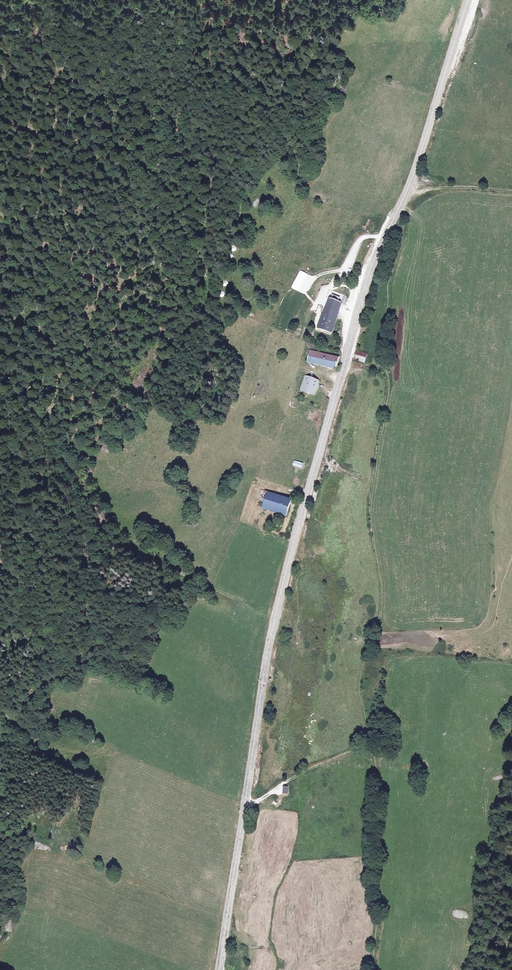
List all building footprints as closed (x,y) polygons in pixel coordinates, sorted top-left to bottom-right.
[(306,274),(300,271),(291,288),(298,291),(306,274)] [(344,305),(347,297),(330,292),(328,300),(331,301),(342,304),(344,305)] [(320,329),(333,334),(342,304),(331,301),(326,316),(324,316),(320,329)] [(356,352),(354,360),(364,362),(366,354),(356,352)] [(310,364),(338,368),(340,357),(313,353),(310,364)] [(306,378),(304,383),(317,387),(319,382),(306,378)] [(302,390),(315,395),(317,387),(304,383),(302,390)] [(294,460),(293,465),(301,468),(303,463),(294,460)] [(266,493),(260,508),(283,516),(289,500),(266,493)]
